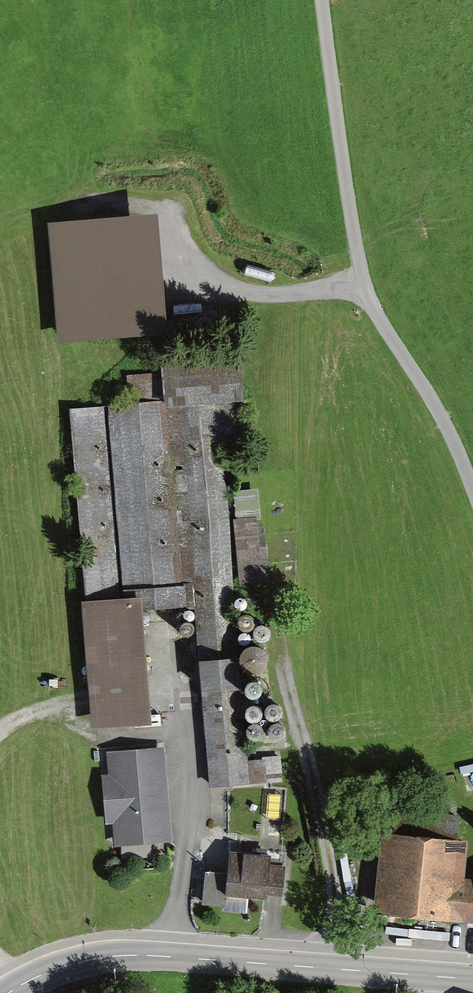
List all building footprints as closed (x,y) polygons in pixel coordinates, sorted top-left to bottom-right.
[(161,218),(52,227),(62,343),(171,334),(161,218)] [(133,402),(70,407),(96,727),(146,723),(137,609),(195,605),(210,792),(250,789),(222,451),(236,450),(233,405),(246,404),(242,356),(160,363),(161,373),(131,375),(133,402)] [(106,753),(116,848),(173,842),(163,747),(106,753)] [(397,813),(393,838),(386,836),(383,917),(472,923),(472,883),(467,882),(470,842),(462,841),(463,819),(397,813)] [(231,874),(203,872),(200,907),(227,909),(227,902),(266,905),(267,896),(282,897),(285,867),(275,867),(276,858),(232,855),(231,874)]
